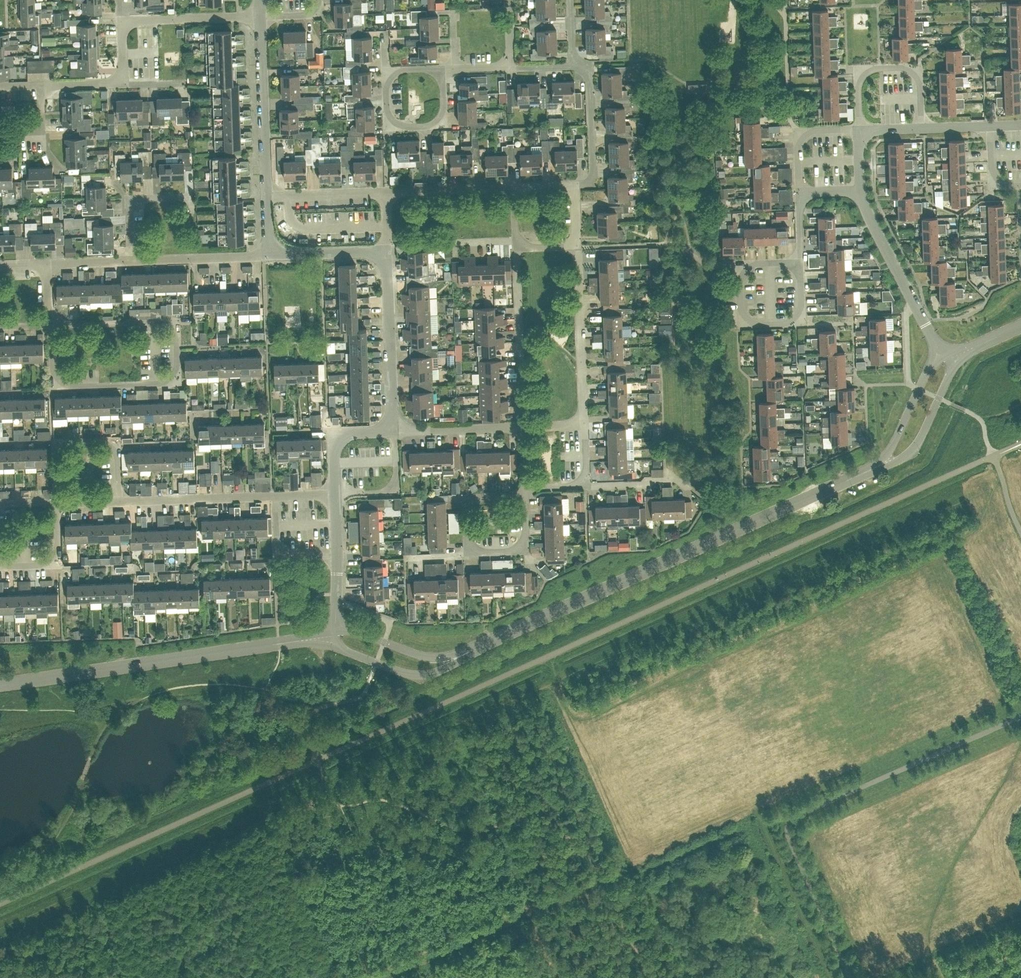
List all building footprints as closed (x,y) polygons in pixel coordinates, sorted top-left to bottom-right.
[(135,4),(149,4),(149,11),(165,11),(165,2),(160,2),(160,0),(135,0),(135,4)] [(335,3),(335,14),(353,14),(362,13),(362,8),(361,3),(361,0),(346,0),(346,3),(335,3)] [(19,2),(20,13),(20,14),(22,14),(22,13),(36,13),(35,1),(19,2)] [(83,2),(83,13),(103,12),(102,2),(102,1),(88,2),(83,2)] [(1009,3),(1009,15),(1020,14),(1020,3),(1009,3)] [(586,16),(597,16),(597,22),(612,22),(612,15),(610,15),(610,11),(605,11),(604,4),(585,5),(586,16)] [(914,9),(922,9),(922,4),(899,5),(899,15),(914,15),(914,9)] [(532,18),(530,18),(530,25),(545,24),(545,18),(556,17),(556,6),(536,7),(537,13),(532,13),(532,18)] [(439,27),(438,16),(427,16),(426,10),(411,11),(412,22),(421,22),(421,28),(439,27)] [(828,10),(813,10),(813,22),(837,21),(836,16),(828,16),(828,10)] [(22,24),(34,23),(41,23),(41,17),(51,16),(51,12),(47,12),(41,13),(41,12),(36,13),(22,13),(22,14),(22,24)] [(353,14),(335,14),(336,26),(347,25),(347,31),(360,31),(362,31),(362,24),(362,13),(353,14)] [(1009,15),(1010,25),(1020,25),(1020,14),(1009,15)] [(923,21),(914,21),(914,15),(899,15),(899,26),(923,25),(923,21)] [(96,35),(96,24),(84,25),(83,19),(69,20),(69,26),(77,25),(77,31),(71,31),(71,36),(77,36),(83,36),(83,35),(96,35)] [(828,26),(837,26),(837,21),(813,22),(814,32),(828,32),(828,26)] [(610,28),(612,28),(612,22),(597,22),(597,28),(586,29),(586,40),(606,39),(605,33),(611,33),(610,28)] [(532,36),(538,35),(538,42),(557,41),(556,30),(545,30),(545,24),(530,25),(530,31),(532,31),(532,36)] [(914,30),(923,30),(923,25),(899,26),(900,37),(907,37),(915,37),(914,30)] [(1010,25),(1010,36),(1020,36),(1020,25),(1010,25)] [(421,39),(406,39),(407,46),(419,45),(428,45),(427,39),(439,38),(439,27),(421,28),(421,39)] [(207,55),(233,54),(232,30),(206,31),(207,55)] [(296,57),(307,57),(313,57),(313,42),(307,42),(306,30),(295,31),(296,49),(296,57)] [(295,31),(284,31),(284,43),(278,43),(279,58),(285,58),(285,49),(296,49),(295,31)] [(345,31),(345,38),(345,49),(372,48),(372,37),(360,37),(360,31),(347,31),(345,31)] [(837,37),(829,38),(828,32),(814,32),(814,43),(837,42),(837,37)] [(9,44),(19,44),(18,39),(9,39),(9,33),(0,34),(0,44),(4,44),(9,44)] [(77,40),(83,39),(83,47),(99,46),(99,34),(96,35),(83,35),(83,36),(77,36),(71,36),(71,40),(77,40)] [(1010,36),(1011,47),(1020,47),(1020,36),(1010,36)] [(916,47),(916,42),(907,43),(907,37),(900,37),(892,37),(893,48),(916,47)] [(611,45),(606,46),(606,39),(586,40),(587,51),(598,50),(598,57),(613,56),(613,50),(611,50),(611,45)] [(546,52),(557,52),(557,41),(538,42),(538,48),(533,48),(533,53),(531,53),(531,59),(546,59),(546,52)] [(829,47),(838,47),(837,42),(814,43),(814,54),(829,53),(829,47)] [(4,55),(4,48),(10,48),(19,48),(19,44),(9,44),(4,44),(0,44),(0,56),(4,55)] [(411,57),(411,63),(426,62),(426,56),(437,56),(437,44),(428,45),(419,45),(419,56),(411,57)] [(100,58),(100,57),(99,46),(83,47),(83,53),(69,54),(69,58),(78,58),(83,58),(97,58),(100,58)] [(908,52),(916,52),(916,47),(893,48),(893,59),(908,59),(908,52)] [(1011,47),(1011,58),(1020,57),(1020,47),(1011,47)] [(372,48),(345,49),(346,60),(346,66),(359,66),(361,66),(361,59),(373,59),(372,48)] [(961,48),(946,49),(946,60),(970,59),(970,54),(961,55),(961,48)] [(838,59),(829,59),(829,53),(814,54),(815,65),(838,64),(838,59)] [(207,55),(208,86),(213,85),(234,84),(233,54),(207,55)] [(5,67),(10,66),(10,67),(13,66),(13,55),(4,55),(0,56),(0,67),(5,67)] [(1011,58),(1011,68),(1019,68),(1019,69),(1020,68),(1020,57),(1011,58)] [(89,75),(89,68),(98,68),(97,58),(83,58),(78,58),(78,68),(72,68),(70,70),(70,76),(89,75)] [(962,64),(970,64),(970,59),(946,60),(947,70),(947,71),(954,70),(954,71),(962,71),(962,64)] [(815,65),(815,76),(823,76),(823,75),(830,75),(830,69),(838,69),(838,64),(815,65)] [(11,77),(10,67),(10,66),(5,67),(0,67),(0,78),(11,77)] [(344,66),(344,73),(344,78),(353,78),(353,83),(371,83),(371,72),(359,72),(359,66),(346,66),(344,66)] [(613,73),(602,73),(602,84),(622,83),(621,77),(626,77),(626,72),(628,72),(628,66),(613,66),(613,73)] [(293,74),(282,75),(282,86),(300,85),(300,74),(308,74),(308,68),(293,68),(293,74)] [(1004,75),(996,75),(996,80),(1019,79),(1019,69),(1019,68),(1011,68),(1004,68),(1004,75)] [(963,81),(963,76),(955,76),(954,71),(954,70),(947,71),(947,70),(939,71),(940,82),(963,81)] [(846,85),(846,80),(838,81),(837,74),(830,75),(823,75),(823,76),(823,86),(846,85)] [(487,89),(478,89),(478,82),(487,82),(487,76),(471,76),(472,82),(460,83),(461,94),(470,94),(478,93),(488,93),(487,89)] [(996,80),(996,85),(1004,84),(1005,90),(1020,90),(1019,79),(996,80)] [(547,108),(553,108),(557,108),(558,106),(558,100),(564,100),(563,81),(552,82),(553,93),(547,93),(547,107),(547,108)] [(564,100),(575,100),(575,107),(582,107),(581,92),(575,92),(575,81),(563,81),(564,100)] [(955,92),(955,86),(963,86),(963,81),(940,82),(940,92),(955,92)] [(511,88),(512,105),(518,105),(518,102),(529,102),(529,82),(518,83),(518,88),(511,88)] [(529,102),(540,101),(540,107),(547,107),(547,93),(546,87),(540,87),(540,82),(529,82),(529,102)] [(354,94),(345,95),(345,101),(347,101),(360,101),(360,94),(372,94),(371,83),(353,83),(354,94)] [(627,90),(622,90),(622,83),(602,84),(603,95),(614,95),(614,101),(617,101),(629,101),(629,94),(627,94),(627,90)] [(213,85),(214,107),(240,106),(239,84),(234,84),(213,85)] [(282,86),(282,97),(294,97),(294,103),(307,103),(313,102),(313,96),(300,96),(300,85),(282,86)] [(838,90),(847,90),(846,85),(823,86),(823,97),(838,96),(838,90)] [(77,98),(63,98),(63,111),(83,111),(82,103),(93,103),(92,90),(76,91),(77,98)] [(1005,96),(996,97),(997,101),(1020,100),(1020,90),(1005,90),(1005,96)] [(964,98),(955,98),(955,92),(940,92),(941,103),(964,102),(964,98)] [(470,100),(458,100),(459,111),(477,111),(476,100),(489,99),(489,93),(488,93),(478,93),(470,94),(470,100)] [(847,102),(838,102),(838,96),(823,97),(824,107),(847,107),(847,102)] [(182,110),(182,97),(170,98),(171,113),(177,113),(177,123),(189,123),(188,110),(182,110)] [(165,124),(164,113),(171,113),(170,98),(158,98),(158,111),(152,111),(153,124),(165,124)] [(117,100),(118,118),(131,117),(130,99),(117,100)] [(143,111),(142,99),(130,99),(131,117),(138,117),(138,124),(149,124),(149,111),(143,111)] [(347,101),(348,118),(357,118),(375,117),(374,106),(363,107),(362,101),(362,100),(360,101),(347,101)] [(1005,112),(1020,112),(1020,100),(997,101),(997,106),(1005,106),(1005,112)] [(625,118),(625,112),(630,112),(630,107),(632,107),(632,101),(629,101),(617,101),(617,107),(606,108),(606,119),(625,118)] [(292,109),(281,110),(281,121),(299,120),(298,109),(314,109),(313,102),(307,103),(294,103),(292,103),(292,109)] [(941,103),(941,114),(956,114),(956,108),(964,107),(964,102),(941,103)] [(241,127),(240,106),(214,107),(215,128),(241,127)] [(839,112),(847,112),(847,108),(847,107),(824,107),(824,119),(839,118),(839,112)] [(63,111),(64,125),(77,124),(78,130),(92,130),(91,118),(83,118),(83,111),(63,111)] [(471,122),(471,128),(486,128),(486,121),(477,122),(477,111),(459,111),(459,123),(471,122)] [(364,129),(375,129),(375,117),(357,118),(357,124),(353,124),(351,127),(351,129),(348,129),(349,136),(364,135),(364,129)] [(606,119),(606,130),(618,130),(618,136),(620,136),(633,135),(633,129),(631,129),(631,124),(625,124),(625,118),(606,119)] [(281,121),(281,132),(293,132),(293,138),(312,137),(312,131),(299,131),(299,120),(281,121)] [(749,121),(744,122),(744,133),(769,132),(769,127),(760,127),(760,121),(749,121)] [(215,150),(241,149),(241,127),(215,128),(215,150)] [(86,151),(86,144),(94,144),(94,132),(80,132),(80,138),(66,139),(67,152),(86,151)] [(760,137),(769,137),(769,132),(744,133),(745,143),(761,143),(760,137)] [(620,142),(609,142),(610,154),(629,153),(628,147),(634,146),(634,142),(636,142),(635,135),(633,135),(620,136),(620,142)] [(462,172),(473,172),(473,161),(479,161),(479,148),(479,145),(478,137),(472,137),(472,146),(467,146),(468,153),(462,153),(462,172)] [(566,144),(566,150),(567,169),(578,168),(577,157),(584,157),(583,138),(576,138),(577,144),(566,144)] [(404,162),(404,159),(409,159),(409,140),(397,140),(398,152),(392,152),(392,167),(399,167),(399,164),(402,164),(404,162)] [(409,159),(416,159),(416,166),(419,166),(427,166),(427,153),(427,151),(420,151),(420,140),(409,140),(409,159)] [(549,160),(549,158),(548,145),(548,140),(542,140),(542,146),(531,146),(531,153),(532,172),(543,172),(543,161),(549,160)] [(555,169),(567,169),(566,150),(559,150),(559,140),(548,140),(548,145),(549,158),(555,158),(555,169)] [(950,147),(941,147),(941,152),(965,151),(964,140),(949,140),(950,147)] [(440,160),(444,160),(444,145),(444,141),(432,142),(433,153),(427,153),(427,166),(427,171),(427,177),(434,177),(434,168),(440,168),(440,160)] [(912,142),(889,142),(889,154),(904,153),(904,147),(912,147),(912,142)] [(319,166),(320,180),(331,179),(330,162),(322,162),(321,143),(312,143),(312,149),(312,151),(313,164),(313,167),(319,166)] [(761,143),(745,143),(745,154),(776,153),(775,149),(769,149),(761,149),(761,143)] [(451,162),(451,173),(462,172),(462,153),(456,153),(455,144),(444,145),(444,160),(444,162),(451,162)] [(503,145),(503,154),(496,154),(497,174),(508,173),(508,162),(514,162),(514,147),(514,144),(507,144),(507,145),(503,145)] [(284,165),(285,179),(296,178),(295,160),(284,161),(284,146),(277,146),(278,165),(284,165)] [(521,173),(532,172),(531,153),(526,153),(525,146),(514,147),(514,162),(520,161),(521,173)] [(496,154),(485,155),(485,148),(479,148),(479,161),(479,163),(486,163),(486,174),(497,174),(496,154)] [(296,178),(307,178),(307,164),(313,164),(312,151),(312,149),(306,149),(306,160),(295,160),(296,178)] [(365,160),(366,178),(377,178),(376,164),(383,164),(382,149),(375,149),(376,154),(370,154),(370,160),(365,160)] [(342,179),(342,166),(348,165),(347,150),(341,150),(341,161),(330,162),(331,179),(342,179)] [(354,165),(354,179),(366,178),(365,160),(365,154),(354,155),(354,150),(353,150),(348,150),(347,150),(348,165),(354,165)] [(95,158),(86,159),(86,151),(67,152),(67,165),(81,165),(81,172),(95,171),(95,158)] [(139,151),(139,161),(132,161),(133,180),(144,179),(143,165),(149,165),(149,151),(139,151)] [(941,157),(950,156),(950,162),(965,162),(965,151),(941,152),(941,157)] [(160,166),(161,179),(173,178),(172,163),(166,163),(166,152),(154,153),(154,166),(160,166)] [(173,178),(185,178),(184,165),(190,165),(190,152),(178,152),(178,162),(172,163),(173,178)] [(125,153),(115,154),(115,166),(121,166),(122,180),(133,180),(132,161),(125,161),(125,153)] [(610,154),(610,165),(621,164),(621,170),(634,170),(637,170),(636,164),(634,164),(634,159),(629,159),(629,153),(610,154)] [(745,154),(745,165),(753,165),(761,165),(761,164),(761,158),(776,158),(776,153),(745,154)] [(913,164),(913,159),(904,159),(904,153),(889,154),(889,164),(913,164)] [(211,180),(237,179),(236,157),(210,158),(211,180)] [(950,168),(942,169),(942,173),(965,172),(965,162),(950,162),(950,168)] [(778,175),(778,170),(770,170),(770,164),(761,164),(761,165),(753,165),(754,176),(778,175)] [(905,175),(904,169),(913,168),(913,164),(889,164),(890,175),(905,175)] [(41,166),(30,167),(30,176),(28,176),(28,179),(22,179),(22,181),(22,191),(34,191),(34,185),(42,185),(41,166)] [(54,175),(53,166),(41,166),(42,185),(50,185),(50,190),(62,190),(62,177),(56,178),(56,175),(54,175)] [(13,182),(12,167),(1,168),(2,187),(8,186),(9,191),(16,191),(16,198),(22,197),(22,191),(22,181),(16,181),(13,182)] [(62,178),(75,179),(75,171),(63,170),(62,178)] [(619,177),(608,177),(608,188),(628,188),(627,182),(633,181),(632,177),(634,177),(634,170),(621,170),(619,170),(619,177)] [(942,178),(951,178),(951,184),(966,183),(965,172),(942,173),(942,178)] [(96,186),(105,186),(105,175),(91,175),(91,180),(96,180),(96,186)] [(770,180),(779,180),(778,175),(754,176),(754,186),(770,186),(770,180)] [(913,185),(913,180),(905,181),(905,175),(890,175),(890,186),(913,185)] [(211,180),(212,201),(212,202),(217,201),(238,200),(237,179),(211,180)] [(82,193),(87,193),(88,197),(106,197),(106,186),(105,186),(96,186),(96,180),(91,180),(82,180),(82,188),(82,193)] [(951,190),(943,190),(943,195),(966,194),(966,183),(951,184),(951,190)] [(905,190),(914,190),(913,185),(890,186),(890,197),(898,197),(898,196),(905,196),(905,190)] [(779,191),(770,192),(770,186),(754,186),(755,197),(779,196),(779,191)] [(608,188),(609,200),(620,199),(620,205),(624,205),(635,205),(635,198),(633,199),(633,194),(628,194),(628,188),(608,188)] [(719,188),(720,197),(729,197),(728,188),(719,188)] [(943,195),(943,200),(951,199),(952,206),(967,205),(966,194),(943,195)] [(755,208),(771,208),(771,201),(779,201),(779,196),(755,197),(755,208)] [(922,206),(922,202),(913,202),(913,196),(905,196),(898,196),(898,197),(898,207),(922,206)] [(102,208),(107,207),(106,197),(88,197),(88,202),(85,202),(82,205),(83,207),(83,214),(102,214),(102,208)] [(244,222),(243,200),(238,200),(217,201),(218,223),(244,222)] [(980,210),(988,210),(989,216),(1004,215),(1003,204),(980,205),(980,210)] [(617,223),(617,217),(622,216),(622,212),(624,212),(624,205),(620,205),(609,206),(609,212),(598,212),(598,224),(617,223)] [(913,212),(922,211),(922,206),(898,207),(899,218),(913,218),(913,212)] [(788,242),(788,226),(781,226),(781,218),(787,218),(787,211),(776,211),(776,218),(777,243),(788,242)] [(989,222),(980,222),(980,227),(1004,226),(1004,215),(989,216),(989,222)] [(810,222),(819,221),(819,227),(835,227),(834,216),(810,217),(810,222)] [(937,217),(922,218),(922,229),(946,228),(946,223),(937,223),(937,217)] [(755,218),(750,219),(750,227),(744,227),(744,236),(745,244),(756,243),(755,218)] [(760,227),(760,218),(755,218),(756,243),(766,243),(766,227),(760,227)] [(772,218),(772,227),(766,227),(766,243),(777,243),(776,218),(772,218)] [(87,230),(95,229),(95,236),(114,235),(113,224),(100,225),(100,219),(87,219),(87,230)] [(50,222),(50,232),(44,232),(44,248),(56,247),(56,234),(62,234),(61,221),(50,222)] [(44,232),(38,232),(37,222),(25,222),(26,235),(32,235),(32,248),(44,248),(44,232)] [(218,223),(219,244),(245,244),(244,222),(218,223)] [(9,223),(10,233),(4,234),(4,249),(16,249),(16,236),(22,236),(21,223),(9,223)] [(622,229),(617,229),(617,223),(598,224),(598,235),(609,234),(610,241),(625,240),(625,234),(623,234),(622,229)] [(981,231),(989,231),(989,237),(1004,237),(1004,226),(980,227),(981,231)] [(722,236),(723,253),(734,252),(733,227),(729,228),(729,236),(722,236)] [(734,252),(745,252),(745,244),(744,236),(738,236),(738,227),(733,227),(734,252)] [(819,233),(810,234),(811,238),(835,238),(835,227),(819,227),(819,233)] [(938,233),(946,233),(946,228),(922,229),(923,240),(938,239),(938,233)] [(101,247),(114,246),(114,235),(95,236),(95,242),(88,242),(88,253),(101,253),(101,247)] [(990,243),(981,243),(981,248),(1005,247),(1004,237),(989,237),(990,243)] [(820,249),(828,249),(836,248),(835,238),(811,238),(811,243),(819,243),(820,249)] [(947,245),(938,245),(938,239),(923,240),(923,250),(947,250),(947,245)] [(62,251),(73,250),(72,243),(61,244),(62,251)] [(406,253),(409,253),(409,258),(401,258),(401,263),(428,262),(428,252),(431,252),(434,250),(434,244),(406,245),(406,253)] [(981,253),(990,253),(990,259),(1005,258),(1005,247),(981,248),(981,253)] [(808,260),(819,260),(844,259),(844,248),(836,248),(828,249),(828,255),(819,255),(819,253),(808,253),(808,260)] [(599,259),(600,270),(618,269),(624,269),(624,265),(623,255),(623,250),(617,250),(617,252),(601,252),(602,259),(599,259)] [(923,250),(924,261),(931,261),(939,261),(939,260),(938,255),(947,254),(947,250),(923,250)] [(476,264),(475,256),(470,257),(471,284),(482,284),(482,264),(476,264)] [(487,256),(488,264),(482,264),(482,284),(494,283),(493,256),(487,256)] [(494,283),(506,283),(506,276),(511,276),(511,260),(505,260),(505,263),(499,263),(498,256),(493,256),(494,283)] [(453,280),(459,280),(459,284),(471,284),(470,257),(465,257),(465,265),(459,265),(459,261),(452,261),(453,280)] [(990,265),(982,265),(982,270),(1005,269),(1005,258),(990,259),(990,265)] [(658,259),(650,259),(650,268),(659,267),(658,259)] [(845,270),(844,259),(819,260),(808,260),(809,267),(820,267),(820,265),(828,264),(828,270),(845,270)] [(955,271),(955,266),(946,266),(946,260),(939,260),(939,261),(931,261),(931,272),(955,271)] [(437,274),(429,274),(428,262),(401,263),(401,269),(409,268),(409,275),(406,275),(407,281),(419,280),(437,280),(437,274)] [(356,275),(356,264),(339,265),(340,276),(356,275)] [(618,280),(618,269),(600,270),(600,281),(618,280)] [(991,281),(1006,280),(1005,269),(982,270),(982,275),(991,274),(991,281)] [(106,277),(106,283),(101,283),(102,300),(112,300),(112,283),(111,276),(112,276),(111,270),(106,271),(106,277)] [(829,276),(820,277),(820,281),(845,280),(845,270),(828,270),(829,276)] [(84,281),(85,284),(79,284),(80,301),(80,304),(91,303),(91,300),(90,284),(90,277),(90,271),(85,271),(85,279),(84,281)] [(947,276),(955,276),(955,271),(931,272),(932,283),(939,283),(939,282),(947,282),(947,276)] [(155,273),(155,290),(166,289),(166,272),(155,273)] [(166,272),(166,289),(177,289),(176,272),(166,272)] [(188,289),(188,272),(176,272),(177,289),(188,289)] [(133,274),(134,291),(145,290),(144,273),(133,274)] [(144,273),(145,290),(155,290),(155,273),(144,273)] [(133,274),(122,274),(122,282),(123,282),(123,291),(134,291),(133,274)] [(357,286),(356,275),(340,276),(340,287),(357,286)] [(410,293),(402,293),(402,298),(430,298),(429,286),(419,286),(419,280),(407,281),(407,286),(410,286),(410,293)] [(600,287),(601,291),(618,291),(618,290),(625,290),(625,280),(618,280),(600,281),(598,281),(589,281),(589,285),(596,285),(596,287),(600,287)] [(837,292),(845,291),(845,280),(820,281),(820,282),(809,282),(810,288),(821,288),(820,286),(829,286),(829,292),(837,292)] [(954,288),(954,281),(947,282),(939,282),(939,283),(940,293),(963,292),(963,287),(954,288)] [(112,300),(124,299),(123,291),(123,282),(122,282),(112,283),(112,300)] [(91,300),(102,300),(101,283),(90,284),(91,300)] [(57,285),(58,302),(69,301),(69,284),(57,285)] [(69,284),(69,301),(80,301),(79,284),(69,284)] [(357,297),(357,286),(340,287),(340,298),(357,297)] [(891,301),(895,301),(889,289),(885,290),(883,290),(883,301),(891,301)] [(261,313),(260,290),(249,291),(249,307),(249,313),(261,313)] [(216,292),(217,309),(217,315),(228,314),(228,308),(227,291),(216,292)] [(227,291),(228,308),(238,308),(238,291),(227,291)] [(249,291),(238,291),(238,308),(239,314),(249,313),(249,307),(249,291)] [(601,291),(601,303),(603,303),(603,309),(606,309),(619,308),(618,291),(601,291)] [(829,296),(817,297),(817,303),(821,303),(829,303),(854,302),(853,291),(852,291),(845,291),(837,292),(837,298),(829,298),(829,296)] [(194,292),(195,309),(206,309),(205,292),(194,292)] [(205,292),(206,309),(217,309),(216,292),(205,292)] [(940,293),(940,304),(955,304),(955,297),(963,297),(963,292),(940,293)] [(358,308),(357,297),(340,298),(341,308),(358,308)] [(402,298),(402,304),(410,304),(411,310),(408,310),(408,316),(430,315),(430,298),(402,298)] [(829,303),(821,303),(821,308),(829,308),(838,307),(838,313),(838,314),(846,313),(855,313),(860,313),(859,302),(854,302),(829,303)] [(495,307),(475,308),(476,320),(503,319),(503,313),(495,314),(495,307)] [(338,308),(338,320),(341,319),(358,319),(358,308),(341,308),(338,308)] [(632,308),(621,308),(619,308),(606,309),(606,315),(604,315),(604,326),(622,325),(622,312),(632,312),(632,308)] [(403,328),(404,334),(431,333),(430,315),(408,316),(408,322),(411,322),(411,328),(403,328)] [(870,325),(861,325),(861,330),(886,329),(885,318),(869,318),(870,325)] [(367,329),(358,329),(358,319),(341,319),(342,330),(367,329)] [(495,325),(503,324),(503,319),(476,320),(476,331),(496,331),(495,325)] [(604,326),(605,337),(623,336),(629,336),(629,325),(622,325),(604,326)] [(342,330),(342,331),(350,330),(350,341),(367,340),(367,329),(342,330)] [(870,340),(886,340),(886,329),(861,330),(861,335),(870,334),(870,340)] [(504,336),(496,337),(496,331),(476,331),(476,343),(504,342),(504,336)] [(820,337),(811,338),(811,342),(836,342),(836,331),(820,331),(820,337)] [(264,332),(251,332),(252,341),(264,340),(264,332)] [(412,351),(432,350),(439,350),(438,344),(431,344),(431,333),(404,334),(404,339),(412,339),(412,351)] [(773,333),(757,333),(757,344),(782,344),(782,339),(773,339),(773,333)] [(662,335),(662,344),(672,344),(672,335),(662,335)] [(605,337),(605,348),(623,347),(623,336),(605,337)] [(367,340),(350,341),(351,352),(368,351),(367,340)] [(862,351),(887,351),(886,340),(870,340),(870,346),(862,347),(862,351)] [(327,353),(335,353),(335,341),(327,342),(327,353)] [(477,355),(479,355),(479,360),(500,359),(499,353),(496,354),(496,347),(504,347),(504,342),(476,343),(477,355)] [(812,347),(820,347),(820,353),(828,353),(836,352),(836,342),(811,342),(812,347)] [(22,361),(33,360),(32,343),(21,344),(22,361)] [(44,360),(44,343),(32,343),(33,360),(44,360)] [(0,361),(11,361),(11,344),(0,344),(0,349),(0,361)] [(11,344),(11,361),(22,361),(21,344),(11,344)] [(774,349),(782,348),(782,344),(757,344),(758,355),(774,355),(774,349)] [(610,365),(604,365),(608,365),(610,365),(624,365),(624,364),(626,364),(631,364),(631,360),(623,360),(623,347),(605,348),(605,359),(610,359),(610,365)] [(412,351),(412,357),(413,363),(405,363),(405,369),(432,368),(432,356),(439,356),(439,350),(432,350),(412,351)] [(351,362),(368,362),(368,351),(351,352),(351,362)] [(871,362),(887,362),(887,351),(862,351),(862,356),(871,356),(871,362)] [(829,359),(820,359),(820,364),(845,363),(844,352),(836,352),(828,353),(829,359)] [(783,360),(774,361),(774,355),(758,355),(758,366),(783,365),(783,360)] [(252,378),(251,373),(251,356),(240,357),(241,374),(241,379),(252,378)] [(263,373),(262,356),(251,356),(251,373),(263,373)] [(218,358),(219,375),(230,374),(229,357),(218,358)] [(229,357),(230,374),(241,374),(240,357),(229,357)] [(197,358),(186,359),(186,376),(197,375),(197,358)] [(197,358),(197,375),(208,375),(208,358),(197,358)] [(208,358),(208,375),(219,375),(218,358),(208,358)] [(499,371),(499,365),(507,365),(507,359),(500,359),(479,360),(479,372),(499,371)] [(802,360),(802,367),(811,368),(812,360),(802,360)] [(351,362),(351,373),(368,373),(368,362),(351,362)] [(286,364),(286,381),(297,380),(297,363),(286,364)] [(297,380),(308,380),(307,363),(297,363),(297,380)] [(319,379),(319,363),(307,363),(308,380),(319,379)] [(820,369),(829,368),(829,374),(845,374),(845,363),(820,364),(820,369)] [(286,364),(275,364),(275,389),(287,389),(286,381),(286,364)] [(605,377),(608,377),(609,382),(627,382),(626,375),(635,375),(635,364),(631,364),(626,364),(624,364),(624,365),(610,365),(608,365),(604,365),(605,377)] [(758,366),(759,377),(767,377),(767,376),(775,376),(775,370),(783,370),(783,365),(758,366)] [(405,369),(405,374),(413,374),(413,386),(433,385),(432,368),(405,369)] [(507,377),(499,377),(499,371),(479,372),(480,384),(507,383),(507,377)] [(647,372),(648,381),(660,380),(660,372),(647,372)] [(368,373),(351,373),(352,384),(369,383),(368,373)] [(821,381),(821,386),(846,385),(845,374),(829,374),(829,380),(821,381)] [(792,386),(792,382),(783,382),(783,376),(775,376),(767,376),(767,377),(767,387),(792,386)] [(627,392),(627,393),(631,392),(631,382),(627,382),(609,382),(609,393),(627,392)] [(369,394),(369,383),(352,384),(352,395),(369,394)] [(500,388),(508,388),(507,383),(480,384),(480,395),(500,394),(500,388)] [(414,398),(406,399),(406,404),(434,403),(433,385),(413,386),(414,398)] [(767,387),(767,398),(784,398),(783,391),(792,391),(792,386),(767,387)] [(838,395),(829,395),(830,400),(854,399),(854,388),(838,388),(838,395)] [(627,403),(627,393),(627,392),(609,393),(609,404),(627,403)] [(137,399),(137,393),(132,393),(132,399),(132,403),(133,420),(144,420),(143,403),(138,403),(138,399),(137,399)] [(352,395),(353,406),(369,405),(369,394),(352,395)] [(508,400),(500,400),(500,394),(480,395),(481,406),(508,405),(508,400)] [(100,413),(111,412),(110,395),(99,396),(100,413)] [(122,403),(121,395),(110,395),(111,412),(121,412),(122,412),(121,404),(122,403)] [(78,397),(78,414),(89,413),(89,396),(78,397)] [(89,396),(89,413),(100,413),(99,396),(89,396)] [(67,397),(56,397),(56,406),(53,406),(53,418),(68,418),(67,414),(68,414),(67,397)] [(68,414),(78,414),(78,397),(67,397),(68,414)] [(24,415),(35,415),(34,398),(23,399),(24,415)] [(46,415),(46,398),(34,398),(35,415),(46,415)] [(2,399),(2,416),(13,416),(13,399),(2,399)] [(13,416),(24,415),(23,399),(13,399),(13,416)] [(854,399),(830,400),(824,400),(824,405),(830,404),(830,410),(838,410),(847,410),(855,410),(854,399)] [(187,418),(187,401),(175,402),(176,419),(187,418)] [(776,408),(776,401),(760,402),(760,413),(785,412),(784,407),(776,408)] [(143,403),(144,420),(154,419),(154,402),(143,403)] [(154,402),(154,419),(165,419),(165,402),(154,402)] [(165,419),(176,419),(175,402),(165,402),(165,419)] [(121,412),(122,421),(133,420),(132,403),(122,403),(121,404),(122,412),(121,412)] [(434,415),(434,403),(406,404),(406,409),(414,409),(415,416),(434,415)] [(609,404),(610,415),(612,415),(612,421),(626,421),(628,421),(627,403),(609,404)] [(353,417),(370,416),(369,405),(353,406),(353,417)] [(500,411),(508,411),(508,405),(481,406),(481,418),(501,418),(500,411)] [(459,408),(459,421),(468,420),(468,408),(459,408)] [(831,417),(822,417),(822,422),(847,421),(847,410),(838,410),(830,410),(831,417)] [(776,417),(785,417),(785,412),(760,413),(760,424),(776,423),(776,417)] [(322,426),(322,413),(311,414),(312,426),(322,426)] [(287,417),(287,416),(276,416),(276,425),(288,424),(288,422),(288,417),(287,417)] [(605,428),(608,428),(608,439),(626,438),(626,428),(628,427),(628,421),(626,421),(612,421),(604,421),(605,428)] [(822,422),(822,426),(831,426),(831,432),(847,431),(847,421),(822,422)] [(254,440),(253,423),(242,424),(243,441),(254,440)] [(265,446),(265,440),(265,423),(253,423),(254,440),(254,446),(265,446)] [(785,429),(777,429),(776,423),(760,424),(761,434),(785,434),(785,429)] [(232,424),(221,425),(221,441),(232,441),(232,424)] [(242,424),(232,424),(232,441),(243,441),(242,424)] [(199,425),(199,442),(211,442),(210,425),(199,425)] [(221,425),(210,425),(211,442),(221,441),(221,425)] [(832,443),(848,443),(847,431),(831,432),(823,432),(823,437),(831,437),(832,443)] [(777,439),(786,438),(785,434),(761,434),(761,445),(769,445),(777,445),(777,439)] [(299,439),(300,456),(311,455),(310,438),(299,439)] [(322,460),(321,438),(310,438),(311,455),(311,460),(322,460)] [(633,449),(633,438),(626,438),(608,439),(609,450),(633,449)] [(277,439),(278,461),(289,461),(289,439),(277,439)] [(300,460),(300,456),(299,439),(289,439),(289,461),(300,460)] [(482,450),(482,451),(477,452),(478,470),(489,469),(488,451),(488,449),(488,441),(484,441),(484,449),(482,450)] [(778,456),(778,451),(769,451),(769,445),(761,445),(753,445),(753,456),(770,456),(778,456)] [(26,466),(37,465),(36,448),(25,449),(26,466)] [(48,465),(47,448),(36,448),(37,465),(48,465)] [(451,450),(442,451),(443,468),(443,473),(454,473),(454,468),(460,468),(460,455),(460,452),(460,448),(451,448),(451,450)] [(4,449),(4,466),(15,466),(14,449),(4,449)] [(14,449),(15,466),(26,466),(25,449),(14,449)] [(195,466),(194,449),(183,450),(183,467),(195,466)] [(627,460),(634,459),(633,449),(609,450),(609,460),(627,460)] [(161,451),(162,468),(173,467),(172,450),(161,451)] [(173,467),(173,472),(184,472),(183,467),(183,450),(172,450),(173,467)] [(403,450),(404,470),(421,469),(421,451),(410,452),(410,450),(403,450)] [(129,461),(129,469),(140,468),(140,451),(128,452),(128,453),(129,461)] [(140,451),(140,468),(151,468),(150,451),(140,451)] [(150,451),(151,468),(162,468),(161,451),(150,451)] [(421,451),(421,469),(432,469),(432,451),(421,451)] [(432,469),(443,468),(442,451),(432,451),(432,469)] [(489,469),(499,469),(499,451),(488,451),(489,469)] [(510,453),(510,451),(499,451),(499,469),(499,473),(511,473),(510,468),(517,468),(516,453),(510,453)] [(460,470),(478,470),(477,452),(466,452),(466,454),(460,455),(460,468),(460,470)] [(778,466),(778,462),(770,462),(770,456),(753,456),(754,467),(778,466)] [(609,460),(609,472),(612,471),(612,478),(628,477),(627,460),(609,460)] [(660,472),(660,464),(648,464),(648,472),(660,472)] [(770,471),(779,471),(778,466),(754,467),(754,478),(770,478),(770,471)] [(312,472),(312,475),(311,475),(312,480),(312,485),(322,484),(322,471),(312,472)] [(225,474),(226,483),(234,483),(233,474),(225,474)] [(446,512),(446,501),(433,501),(433,495),(427,495),(428,512),(446,512)] [(541,508),(545,508),(545,513),(563,513),(562,495),(540,496),(541,508)] [(607,506),(607,524),(607,529),(618,528),(618,523),(617,505),(617,503),(617,495),(613,495),(613,503),(612,505),(612,506),(607,506)] [(657,495),(645,496),(646,507),(646,517),(663,517),(663,499),(657,499),(657,495)] [(674,516),(692,516),(691,500),(685,500),(685,498),(674,499),(674,516)] [(663,499),(663,517),(674,516),(674,499),(663,499)] [(585,500),(576,500),(576,510),(585,510),(585,500)] [(359,509),(361,509),(361,520),(379,519),(378,509),(384,508),(384,502),(358,503),(359,509)] [(617,505),(618,523),(629,523),(628,505),(617,505)] [(640,509),(639,505),(628,505),(629,523),(635,523),(635,528),(646,528),(646,517),(646,507),(646,509),(640,509)] [(236,535),(246,535),(246,518),(240,518),(240,512),(240,506),(235,506),(235,512),(235,518),(236,535)] [(589,509),(590,524),(607,524),(607,506),(595,506),(596,508),(589,509)] [(446,523),(446,512),(428,512),(429,523),(446,523)] [(563,523),(563,513),(545,513),(545,524),(563,523)] [(168,514),(163,515),(164,521),(164,529),(165,546),(175,546),(175,529),(169,529),(169,520),(168,514)] [(190,514),(185,514),(185,520),(186,528),(186,545),(198,545),(198,544),(197,528),(191,528),(191,514),(190,514)] [(246,535),(257,534),(257,517),(246,518),(246,535)] [(269,534),(268,517),(257,517),(257,534),(269,534)] [(236,535),(235,518),(224,519),(225,535),(236,535)] [(213,519),(202,519),(203,536),(214,536),(213,519)] [(224,519),(213,519),(214,536),(225,535),(224,519)] [(379,530),(379,519),(361,520),(361,531),(379,530)] [(159,529),(153,529),(154,546),(165,546),(164,529),(164,521),(159,521),(159,529)] [(109,523),(110,539),(110,544),(121,544),(121,539),(120,522),(109,523)] [(132,530),(132,522),(120,522),(121,539),(131,539),(132,539),(131,530),(132,530)] [(77,524),(78,541),(88,540),(88,523),(77,524)] [(88,523),(88,540),(99,540),(99,523),(88,523)] [(99,523),(99,540),(110,539),(109,523),(99,523)] [(429,523),(429,534),(447,533),(446,523),(429,523)] [(546,535),(563,534),(563,523),(545,524),(546,535)] [(66,524),(66,541),(78,541),(77,524),(66,524)] [(186,528),(175,529),(175,546),(186,545),(186,528)] [(153,529),(142,530),(143,547),(154,546),(153,529)] [(131,539),(132,547),(143,547),(142,530),(132,530),(131,530),(132,539),(131,539)] [(362,542),(380,541),(379,530),(361,531),(362,542)] [(445,545),(447,544),(447,533),(429,534),(430,551),(445,551),(445,545)] [(546,546),(564,545),(563,534),(546,535),(546,546)] [(609,549),(619,549),(619,541),(619,540),(609,540),(609,549)] [(362,542),(362,553),(364,553),(365,559),(367,559),(380,558),(380,541),(362,542)] [(548,563),(564,562),(564,545),(546,546),(546,557),(548,557),(548,563)] [(111,557),(112,563),(123,562),(122,554),(111,555),(111,557)] [(365,576),(350,577),(383,576),(383,558),(380,558),(367,559),(367,565),(365,565),(365,576)] [(147,570),(155,570),(155,561),(146,561),(147,570)] [(430,578),(430,579),(425,579),(426,597),(437,596),(436,579),(435,563),(433,563),(432,565),(432,576),(430,578)] [(440,576),(440,568),(439,564),(438,563),(435,563),(436,579),(437,596),(437,601),(448,601),(447,596),(447,578),(442,578),(442,577),(440,576)] [(548,578),(557,573),(553,567),(550,569),(545,563),(540,568),(548,578)] [(68,584),(68,601),(80,601),(79,584),(79,573),(79,568),(73,568),(73,579),(74,579),(74,584),(68,584)] [(492,572),(493,590),(504,589),(503,571),(492,572)] [(503,571),(504,589),(514,589),(514,571),(503,571)] [(525,573),(525,571),(514,571),(514,589),(527,588),(528,593),(536,592),(536,589),(538,589),(537,576),(531,576),(531,573),(525,573)] [(452,572),(453,578),(447,578),(447,596),(465,595),(465,591),(464,580),(464,575),(464,572),(452,572)] [(464,575),(464,572),(464,575),(464,580),(465,591),(482,590),(481,572),(470,573),(470,575),(464,575)] [(481,572),(482,590),(482,595),(493,595),(493,590),(492,572),(481,572)] [(350,582),(366,582),(366,587),(384,587),(383,576),(350,577),(350,582)] [(248,595),(259,594),(259,577),(248,578),(248,595)] [(271,594),(270,577),(259,577),(259,594),(271,594)] [(216,579),(216,596),(227,595),(226,578),(216,579)] [(226,578),(227,595),(238,595),(237,578),(226,578)] [(237,578),(238,595),(248,595),(248,578),(237,578)] [(216,579),(204,579),(205,596),(216,596),(216,579)] [(414,582),(408,582),(409,598),(426,597),(425,579),(414,579),(414,582)] [(123,599),(122,582),(112,583),(112,599),(123,599)] [(134,590),(134,582),(122,582),(123,599),(133,599),(134,599),(134,590)] [(91,600),(90,583),(79,584),(80,601),(91,600)] [(101,600),(101,583),(90,583),(91,600),(101,600)] [(112,583),(101,583),(101,600),(112,599),(112,583)] [(389,586),(384,587),(366,587),(366,598),(368,598),(369,604),(376,604),(376,610),(384,610),(384,604),(384,598),(390,597),(389,586)] [(188,605),(188,588),(177,589),(178,606),(188,605)] [(188,605),(200,605),(199,588),(188,588),(188,605)] [(156,606),(155,589),(145,590),(145,613),(156,613),(156,606)] [(156,606),(167,606),(166,589),(155,589),(156,606)] [(166,589),(167,606),(178,606),(177,589),(166,589)] [(133,599),(134,607),(134,614),(145,613),(145,590),(134,590),(134,599),(133,599)] [(48,610),(47,593),(36,594),(37,611),(48,610)] [(48,610),(59,610),(58,593),(47,593),(48,610)] [(15,594),(4,595),(5,612),(15,611),(15,594)] [(15,594),(15,611),(15,616),(26,616),(26,611),(25,594),(15,594)] [(36,594),(25,594),(26,611),(37,611),(36,594)]
